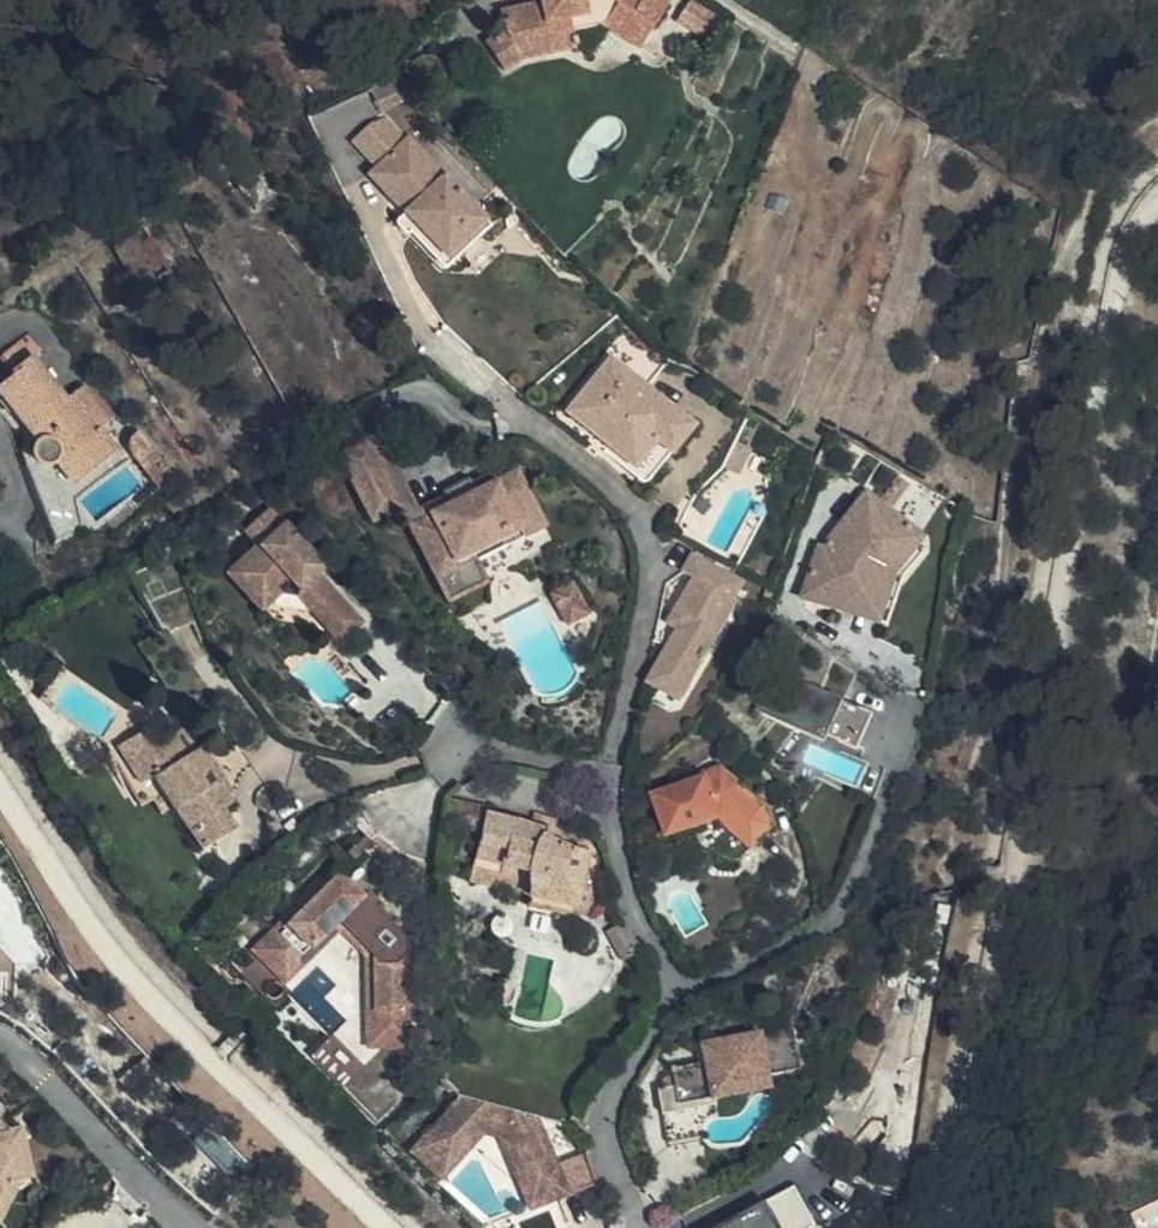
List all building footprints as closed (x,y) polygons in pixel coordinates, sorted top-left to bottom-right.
[(668,13),(648,0),(532,0),(534,12),(497,20),(502,38),(483,54),(501,82),(524,67),(571,58),(569,42),(594,37),(634,64),(668,13)] [(368,177),(404,213),(438,249),(478,211),(408,138),(406,141),(385,118),(369,125),(352,142),(376,169),(368,177)] [(438,249),(404,213),(396,220),(438,265),(445,266),(489,223),(483,216),(483,206),(478,211),(438,249)] [(161,264),(140,225),(127,233),(131,239),(109,252),(128,282),(161,264)] [(80,400),(68,386),(36,347),(44,341),(29,322),(1,342),(14,361),(0,373),(0,386),(36,431),(36,433),(35,435),(35,438),(35,441),(37,445),(38,447),(41,450),(45,452),(48,453),(52,453),(53,452),(54,453),(55,452),(57,451),(58,450),(60,450),(61,449),(62,448),(64,447),(80,468),(121,435),(105,411),(111,405),(97,388),(80,400)] [(564,410),(606,443),(633,466),(677,412),(644,385),(660,366),(624,336),(564,410)] [(86,374),(68,386),(80,400),(97,388),(86,374)] [(633,466),(606,443),(600,450),(635,477),(635,478),(635,479),(636,479),(637,479),(638,479),(639,480),(641,480),(642,480),(643,480),(644,479),(645,479),(646,478),(647,478),(648,477),(691,424),(677,412),(633,466)] [(373,436),(361,443),(396,508),(407,529),(495,482),(489,472),(414,512),(373,436)] [(735,469),(747,449),(735,442),(724,463),(735,469)] [(396,508),(361,443),(328,461),(363,526),(396,508)] [(515,470),(495,482),(407,529),(436,582),(475,562),(544,524),(515,470)] [(898,474),(877,499),(888,508),(890,505),(909,483),(898,474)] [(842,598),(880,612),(894,574),(917,546),(924,539),(903,521),(888,508),(877,499),(867,490),(827,538),(825,545),(821,558),(815,555),(801,593),(840,607),(842,598)] [(906,518),(890,505),(888,508),(903,521),(906,518)] [(312,556),(322,548),(300,524),(296,527),(281,511),(259,530),(272,546),(250,566),(279,601),(285,595),(326,603),(324,618),(335,630),(358,609),(331,578),(312,556)] [(819,543),(815,555),(821,558),(825,545),(819,543)] [(924,551),(917,546),(894,574),(880,612),(842,598),(840,607),(886,624),(903,577),(924,551)] [(340,568),(322,548),(312,556),(331,578),(340,568)] [(732,597),(740,583),(724,574),(727,567),(695,548),(692,556),(682,571),(693,578),(682,599),(690,603),(684,615),(657,662),(659,663),(687,679),(690,681),(737,600),(732,597)] [(485,581),(475,562),(436,582),(446,601),(485,581)] [(279,601),(250,566),(241,573),(270,607),(279,601)] [(550,592),(557,603),(577,593),(570,581),(550,592)] [(577,593),(557,603),(567,622),(586,612),(577,593)] [(690,603),(682,599),(675,610),(684,615),(690,603)] [(358,609),(335,630),(350,645),(372,623),(358,609)] [(677,698),(687,679),(659,663),(648,681),(677,698)] [(840,693),(773,663),(754,705),(800,725),(807,707),(831,718),(828,724),(856,736),(859,729),(870,706),(840,693)] [(108,756),(133,794),(155,780),(174,809),(194,843),(190,845),(197,857),(204,854),(205,856),(231,839),(221,821),(231,813),(219,791),(224,788),(200,751),(197,753),(182,731),(161,744),(151,728),(108,756)] [(724,787),(735,776),(719,762),(700,771),(700,777),(701,777),(710,795),(724,787)] [(700,777),(648,796),(662,836),(713,819),(718,822),(723,816),(756,841),(772,823),(764,801),(735,776),(724,787),(710,795),(701,777),(700,777)] [(155,780),(133,794),(144,809),(156,802),(164,815),(174,809),(155,780)] [(501,867),(504,843),(478,838),(481,815),(478,815),(468,878),(471,878),(475,860),(501,867)] [(508,838),(510,821),(481,815),(478,838),(504,843),(505,837),(508,838)] [(531,824),(529,833),(549,836),(552,820),(527,816),(525,824),(531,824)] [(756,841),(723,816),(718,822),(751,846),(756,841)] [(525,824),(521,823),(510,821),(508,838),(505,837),(504,843),(501,867),(554,879),(579,884),(584,851),(528,842),(529,833),(524,830),(525,824)] [(561,892),(584,896),(590,844),(549,836),(529,833),(528,842),(584,851),(579,884),(554,879),(561,892)] [(528,902),(558,906),(561,892),(554,879),(501,867),(475,860),(471,878),(530,891),(528,902)] [(312,887),(278,921),(300,943),(329,916),(336,916),(369,949),(369,1009),(387,1010),(387,1003),(399,1003),(399,935),(339,872),(318,893),(312,887)] [(583,911),(583,908),(561,892),(558,906),(583,911)] [(561,892),(583,908),(584,896),(561,892)] [(613,952),(625,934),(598,916),(586,934),(613,952)] [(300,943),(278,921),(254,944),(276,967),(300,943)] [(399,1035),(399,1003),(387,1003),(387,1010),(369,1009),(368,1035),(399,1035)] [(796,1049),(792,1028),(760,1034),(714,1043),(715,1048),(702,1051),(704,1064),(698,1065),(669,1069),(670,1077),(675,1105),(694,1102),(712,1099),(711,1093),(755,1085),(753,1078),(767,1075),(786,1072),(782,1051),(796,1049)] [(715,1048),(714,1043),(695,1046),(698,1065),(704,1064),(702,1051),(715,1048)] [(796,1049),(782,1051),(786,1072),(800,1070),(796,1049)] [(550,1091),(552,1084),(478,1068),(447,1061),(447,1059),(434,1072),(436,1073),(436,1078),(443,1084),(448,1084),(455,1091),(452,1094),(447,1095),(440,1102),(440,1108),(430,1118),(425,1119),(418,1126),(418,1132),(415,1136),(437,1156),(477,1112),(504,1119),(525,1172),(553,1160),(521,1084),(550,1091)] [(769,1089),(767,1075),(753,1078),(755,1085),(711,1093),(712,1099),(769,1089)] [(699,1136),(694,1102),(675,1105),(670,1077),(669,1077),(668,1076),(667,1076),(666,1076),(665,1077),(664,1078),(663,1079),(662,1080),(662,1081),(661,1082),(661,1083),(661,1084),(662,1088),(655,1089),(664,1143),(699,1136)] [(843,1139),(892,1157),(902,1128),(883,1119),(888,1106),(861,1095),(843,1139)] [(14,1182),(12,1172),(30,1167),(22,1119),(11,1118),(0,1107),(0,1207),(14,1182)] [(437,1156),(415,1136),(404,1146),(436,1175),(479,1128),(496,1131),(524,1204),(564,1188),(553,1160),(525,1172),(504,1119),(477,1112),(437,1156)] [(812,1223),(791,1184),(737,1213),(740,1219),(733,1223),(737,1227),(802,1227),(812,1223)] [(737,1213),(725,1219),(730,1227),(737,1227),(733,1223),(740,1219),(737,1213)] [(725,1219),(709,1227),(730,1227),(725,1219)]
